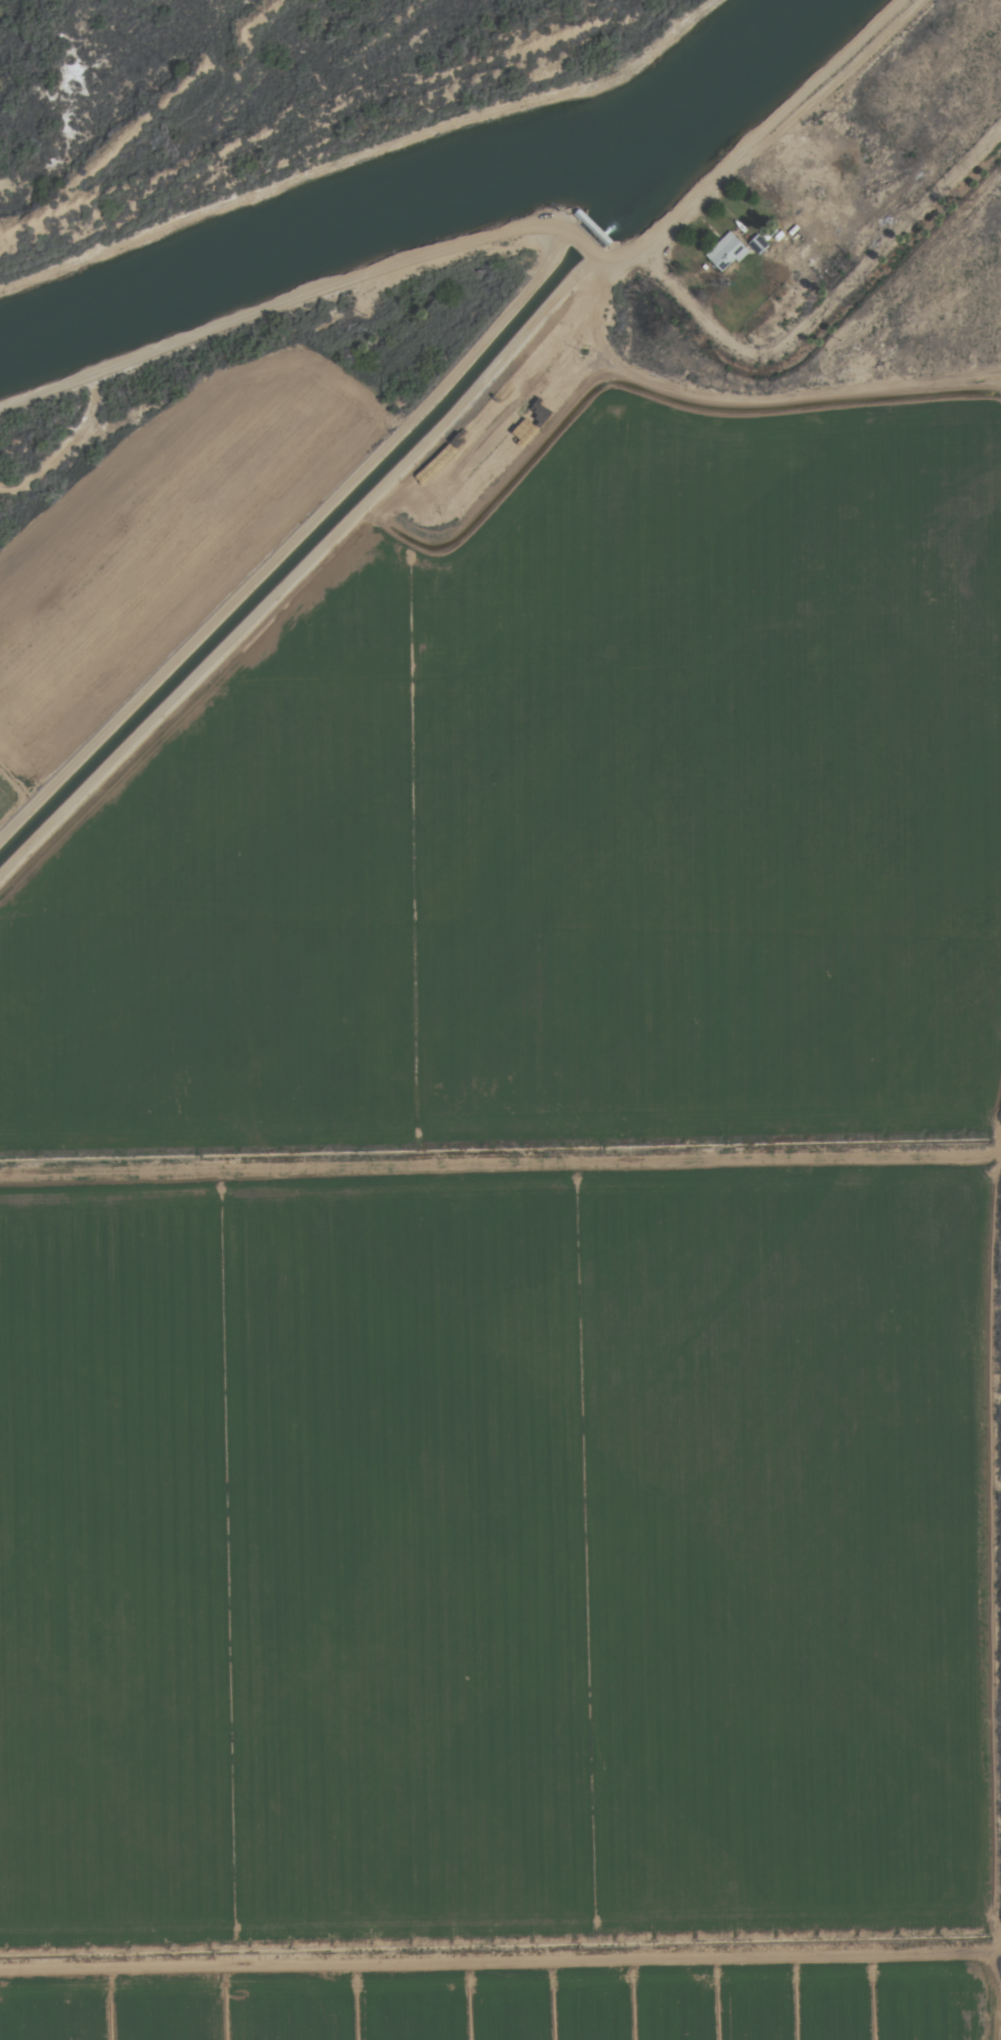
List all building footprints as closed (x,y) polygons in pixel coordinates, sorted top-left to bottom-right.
[(739,263),(750,252),(731,232),(706,255),(722,272),(735,259),(739,263)]
